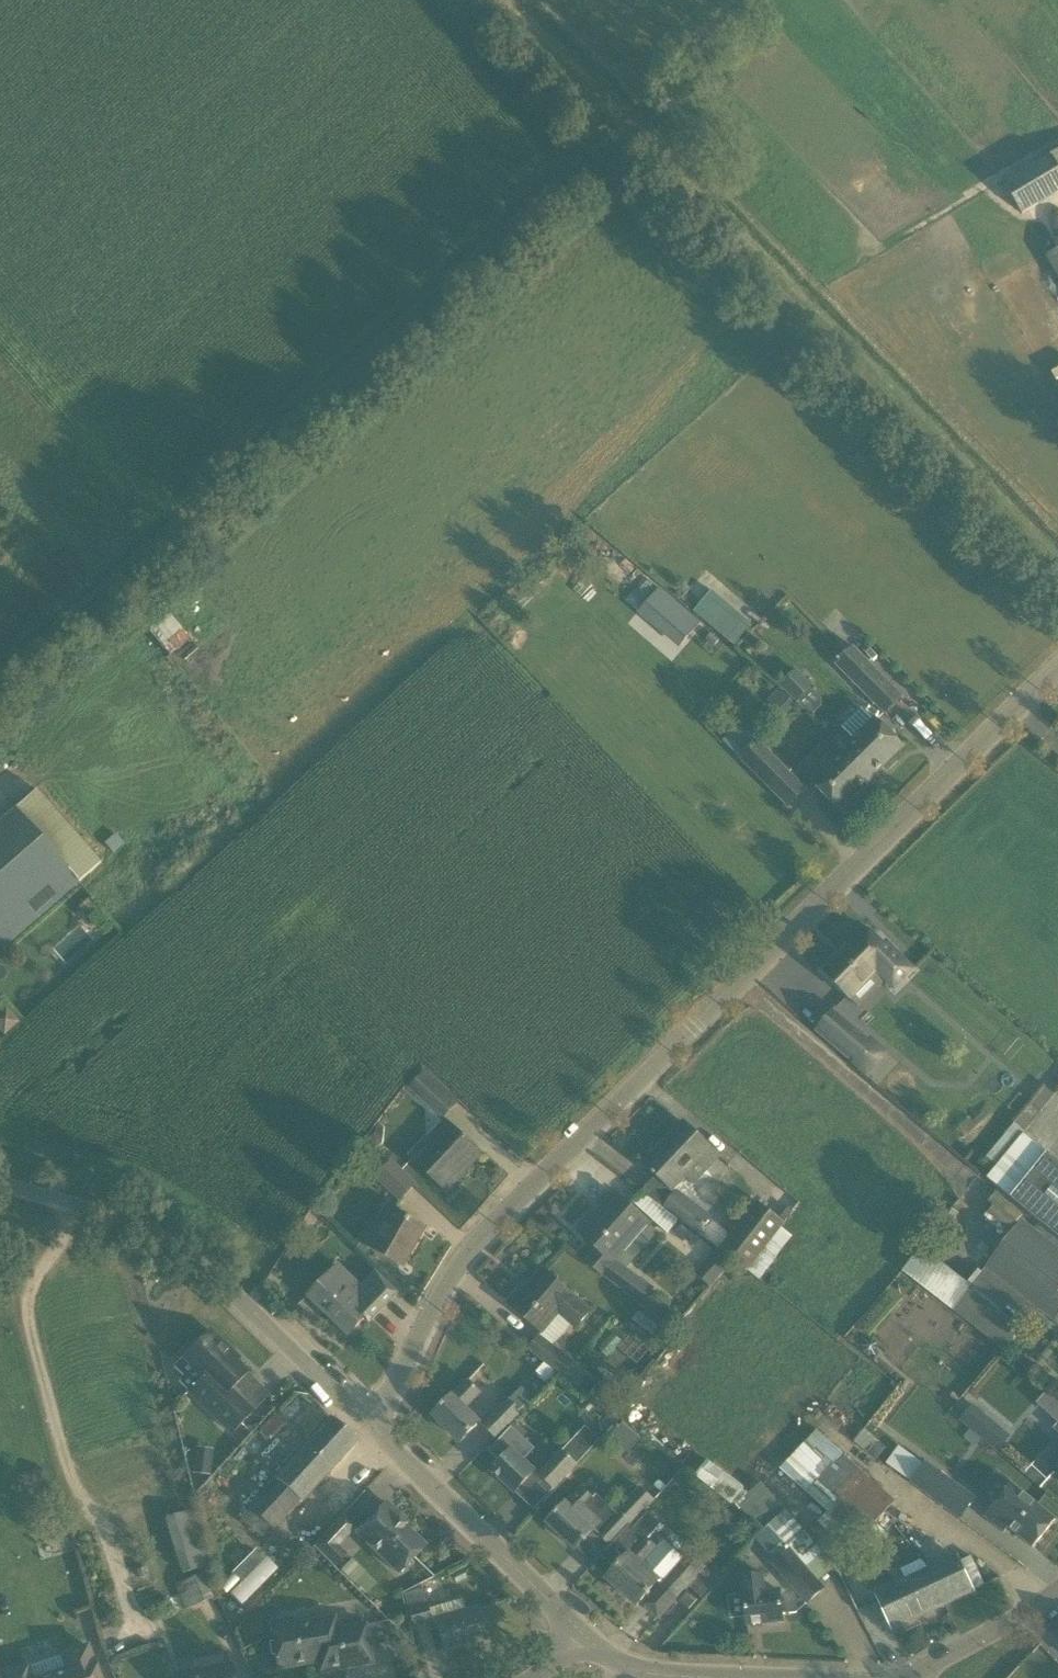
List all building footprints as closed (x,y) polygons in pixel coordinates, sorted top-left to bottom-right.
[(1022,215),(1057,194),(1057,152),(1003,183),(1022,215)] [(1048,257),(1057,274),(1057,251),(1048,257)] [(732,646),(753,624),(715,589),(695,610),(732,646)] [(690,634),(701,621),(667,591),(656,604),(690,634)] [(170,653),(190,638),(172,616),(153,631),(170,653)] [(903,697),(853,646),(835,664),(885,715),(903,697)] [(779,686),(797,704),(813,688),(796,670),(779,686)] [(787,697),(776,708),(785,716),(795,705),(787,697)] [(831,737),(872,779),(904,747),(876,719),(854,741),(841,727),(831,737)] [(840,810),(872,779),(831,737),(799,769),(840,810)] [(740,758),(789,807),(806,790),(757,741),(740,758)] [(16,937),(78,885),(77,883),(100,863),(37,790),(0,822),(0,951),(16,937)] [(846,998),(872,970),(890,987),(908,967),(882,942),(879,945),(862,930),(844,949),(841,946),(817,971),(846,998)] [(5,1032),(18,1022),(8,1010),(0,1016),(0,1026),(5,1032)] [(857,1027),(838,1050),(853,1062),(852,1063),(867,1076),(887,1052),(872,1040),(857,1027)] [(422,1066),(407,1085),(443,1120),(459,1101),(422,1066)] [(426,1140),(409,1157),(430,1176),(446,1191),(460,1176),(481,1153),(476,1149),(460,1134),(452,1126),(444,1119),(426,1140)] [(662,1147),(645,1164),(649,1168),(665,1183),(673,1190),(685,1178),(693,1186),(707,1171),(720,1157),(700,1138),(684,1123),(662,1147)] [(987,1179),(1057,1237),(1057,1161),(1048,1152),(1011,1197),(988,1178),(987,1179)] [(375,1178),(401,1202),(417,1185),(392,1160),(390,1162),(384,1156),(371,1170),(377,1176),(375,1178)] [(704,1238),(716,1248),(732,1260),(760,1281),(795,1235),(783,1227),(785,1224),(757,1201),(732,1233),(678,1191),(665,1207),(704,1238)] [(602,1208),(580,1233),(585,1238),(597,1249),(586,1261),(609,1281),(642,1306),(655,1290),(621,1265),(616,1261),(618,1259),(649,1224),(631,1209),(615,1194),(602,1208)] [(425,1228),(387,1205),(375,1225),(371,1223),(361,1242),(403,1266),(425,1228)] [(904,1272),(1005,1353),(1039,1310),(1043,1313),(1057,1294),(1057,1249),(1022,1221),(1018,1226),(985,1268),(986,1269),(983,1273),(979,1270),(967,1286),(922,1249),(904,1272)] [(721,1274),(732,1260),(716,1248),(695,1274),(710,1287),(721,1274)] [(324,1281),(309,1297),(349,1335),(365,1319),(368,1322),(398,1292),(382,1277),(376,1271),(360,1287),(352,1279),(340,1265),(329,1276),(324,1281)] [(520,1287),(508,1302),(516,1309),(515,1310),(532,1324),(539,1330),(542,1332),(558,1315),(571,1325),(577,1330),(593,1312),(574,1296),(559,1283),(543,1269),(531,1283),(535,1287),(528,1294),(520,1287)] [(1043,1313),(1057,1325),(1057,1294),(1043,1313)] [(193,1346),(173,1367),(184,1377),(178,1382),(188,1391),(187,1391),(232,1434),(253,1413),(253,1412),(231,1390),(247,1374),(236,1364),(239,1360),(232,1353),(208,1330),(193,1346)] [(576,1386),(585,1374),(574,1365),(575,1364),(539,1337),(529,1351),(576,1386)] [(866,1341),(862,1346),(863,1353),(868,1356),(875,1355),(878,1350),(878,1344),(873,1340),(866,1341)] [(534,1376),(522,1387),(534,1399),(546,1388),(534,1376)] [(465,1408),(480,1393),(468,1381),(453,1397),(452,1396),(433,1415),(461,1442),(480,1423),(465,1408)] [(523,1389),(484,1428),(495,1438),(520,1412),(520,1411),(533,1398),(523,1389)] [(973,1402),(959,1418),(983,1438),(997,1422),(973,1402)] [(260,1538),(270,1527),(274,1530),(299,1501),(302,1503),(356,1441),(330,1418),(325,1423),(312,1412),(298,1428),(311,1438),(304,1446),(298,1440),(283,1457),(289,1463),(239,1519),(260,1538)] [(270,1440),(285,1424),(275,1415),(260,1431),(270,1440)] [(612,1436),(632,1449),(641,1436),(621,1423),(612,1436)] [(993,1445),(1007,1431),(999,1423),(985,1437),(993,1445)] [(511,1428),(488,1451),(500,1462),(492,1471),(515,1493),(530,1477),(533,1474),(521,1462),(534,1449),(522,1438),(511,1428)] [(796,1451),(781,1468),(794,1480),(809,1494),(827,1512),(825,1514),(872,1552),(887,1534),(876,1524),(895,1503),(846,1456),(845,1457),(844,1456),(816,1430),(796,1451)] [(554,1490),(578,1465),(577,1465),(589,1452),(575,1438),(539,1476),(554,1490)] [(876,1443),(868,1452),(876,1459),(884,1449),(876,1443)] [(209,1472),(212,1447),(197,1446),(194,1471),(209,1472)] [(709,1459),(696,1475),(713,1488),(714,1487),(725,1472),(709,1459)] [(925,1462),(910,1482),(942,1506),(957,1485),(925,1462)] [(714,1487),(713,1488),(731,1501),(734,1499),(739,1503),(767,1532),(764,1534),(781,1553),(770,1563),(792,1587),(807,1603),(823,1588),(824,1587),(807,1568),(823,1554),(805,1535),(807,1534),(791,1516),(786,1513),(761,1483),(749,1494),(743,1489),(745,1488),(731,1477),(725,1472),(714,1487)] [(994,1505),(984,1517),(1004,1532),(1008,1527),(1033,1548),(1055,1520),(1011,1484),(1010,1485),(994,1505)] [(565,1504),(547,1523),(575,1550),(593,1531),(602,1522),(587,1508),(592,1502),(593,1501),(581,1489),(566,1505),(565,1504)] [(623,1508),(597,1535),(610,1547),(615,1542),(631,1525),(654,1501),(650,1498),(641,1489),(623,1508)] [(356,1533),(398,1574),(424,1547),(405,1528),(408,1525),(385,1503),(356,1533)] [(622,1563),(607,1579),(637,1605),(658,1582),(676,1599),(686,1588),(688,1586),(689,1588),(702,1600),(716,1584),(703,1572),(706,1567),(689,1551),(683,1558),(664,1542),(658,1549),(648,1539),(661,1524),(648,1513),(634,1529),(631,1525),(615,1542),(621,1548),(617,1552),(625,1559),(622,1563)] [(338,1547),(354,1529),(341,1517),(312,1547),(335,1568),(347,1555),(338,1547)] [(194,1519),(166,1524),(176,1577),(204,1572),(194,1519)] [(352,1582),(364,1570),(350,1555),(338,1567),(352,1582)] [(972,1591),(957,1557),(934,1568),(932,1565),(921,1570),(922,1573),(877,1594),(893,1628),(972,1591)] [(185,1611),(213,1599),(203,1574),(175,1586),(185,1611)] [(748,1626),(783,1622),(780,1591),(766,1593),(764,1576),(742,1578),(748,1626)] [(465,1612),(462,1601),(428,1610),(422,1589),(403,1595),(412,1628),(435,1621),(443,1650),(472,1642),(473,1647),(488,1642),(478,1608),(465,1612)] [(689,1610),(697,1600),(688,1592),(679,1601),(689,1610)] [(294,1624),(293,1618),(269,1622),(278,1670),(317,1663),(319,1674),(372,1664),(365,1625),(336,1630),(334,1618),(294,1624)] [(87,1646),(8,1674),(9,1677),(98,1677),(87,1646)] [(193,1658),(174,1661),(177,1676),(176,1676),(176,1677),(232,1677),(230,1667),(196,1672),(193,1658)]
